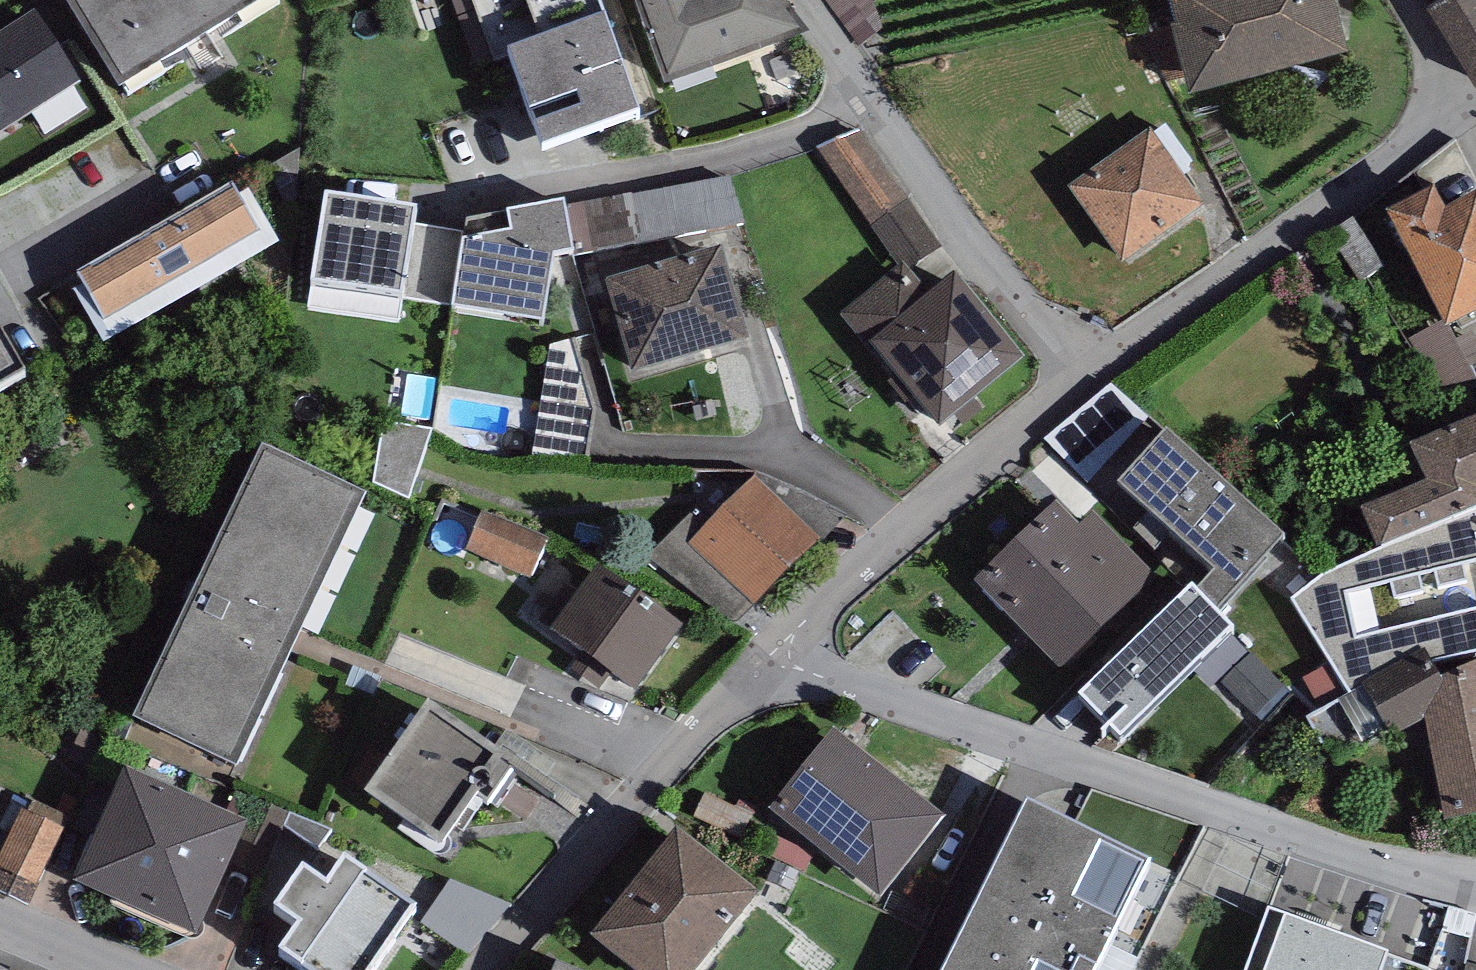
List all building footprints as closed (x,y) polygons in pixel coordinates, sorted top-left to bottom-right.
[(281,0),(55,0),(118,104),(284,5),(281,0)] [(505,63),(605,28),(595,0),(471,0),(495,66),(505,63)] [(665,96),(807,45),(774,0),(631,0),(665,96)] [(859,47),(885,35),(871,0),(824,0),(859,47)] [(1190,87),(1345,50),(1334,0),(1170,0),(1190,87)] [(1439,12),(1475,85),(1475,0),(1463,0),(1439,12)] [(36,23),(0,45),(0,145),(81,95),(36,23)] [(605,28),(505,63),(542,164),(642,128),(605,28)] [(1153,138),(1068,195),(1119,271),(1204,214),(1153,138)] [(238,204),(231,192),(76,280),(80,288),(71,293),(105,353),(281,253),(249,198),(238,204)] [(1386,225),(1446,341),(1475,325),(1475,205),(1446,221),(1435,200),(1386,225)] [(417,223),(325,208),(308,312),(398,327),(403,300),(449,308),(461,236),(417,228),(417,223)] [(510,243),(463,250),(452,316),(543,332),(554,265),(572,262),(564,212),(507,222),(510,243)] [(724,258),(605,289),(630,383),(748,352),(724,258)] [(867,354),(870,351),(940,436),(1025,367),(956,281),(929,303),(903,271),(840,322),(867,354)] [(574,344),(549,349),(532,459),(589,458),(595,413),(574,344)] [(25,393),(0,349),(0,407),(25,393)] [(432,435),(384,427),(373,488),(411,505),(432,435)] [(1378,561),(1475,521),(1475,430),(1411,457),(1426,494),(1361,521),(1377,558),(1378,561)] [(1285,548),(1166,441),(1117,495),(1214,583),(1195,604),(1215,625),(1285,548)] [(366,509),(262,460),(134,733),(238,781),(366,509)] [(1043,484),(1085,520),(1102,500),(1060,464),(1043,484)] [(820,546),(755,482),(690,548),(756,612),(820,546)] [(1057,510),(976,589),(1063,678),(1159,585),(1094,518),(1079,532),(1057,510)] [(547,543),(481,516),(465,557),(531,584),(547,543)] [(1378,561),(1377,558),(1322,581),(1291,604),(1350,699),(1362,692),(1421,662),(1429,673),(1475,662),(1475,521),(1378,561)] [(553,643),(576,659),(568,669),(598,693),(606,683),(634,701),(682,635),(601,576),(553,643)] [(1195,604),(1192,602),(1079,710),(1120,752),(1233,644),(1215,625),(1195,604)] [(1429,673),(1421,662),(1362,692),(1395,747),(1425,728),(1444,831),(1475,826),(1475,662),(1429,673)] [(512,776),(429,720),(370,806),(440,854),(475,802),(488,811),(512,776)] [(832,740),(769,820),(881,907),(944,827),(832,740)] [(248,834),(124,780),(74,895),(197,949),(248,834)] [(1028,817),(951,969),(1103,969),(1149,877),(1028,817)] [(20,819),(0,860),(0,892),(30,907),(64,841),(20,819)] [(590,951),(613,969),(708,969),(758,909),(678,843),(590,951)] [(301,886),(273,927),(299,944),(282,969),(284,969),(381,969),(413,924),(345,877),(326,904),(301,886)] [(458,886),(429,937),(482,967),(511,916),(458,886)] [(1289,915),(1270,969),(1376,969),(1383,949),(1289,915)]
